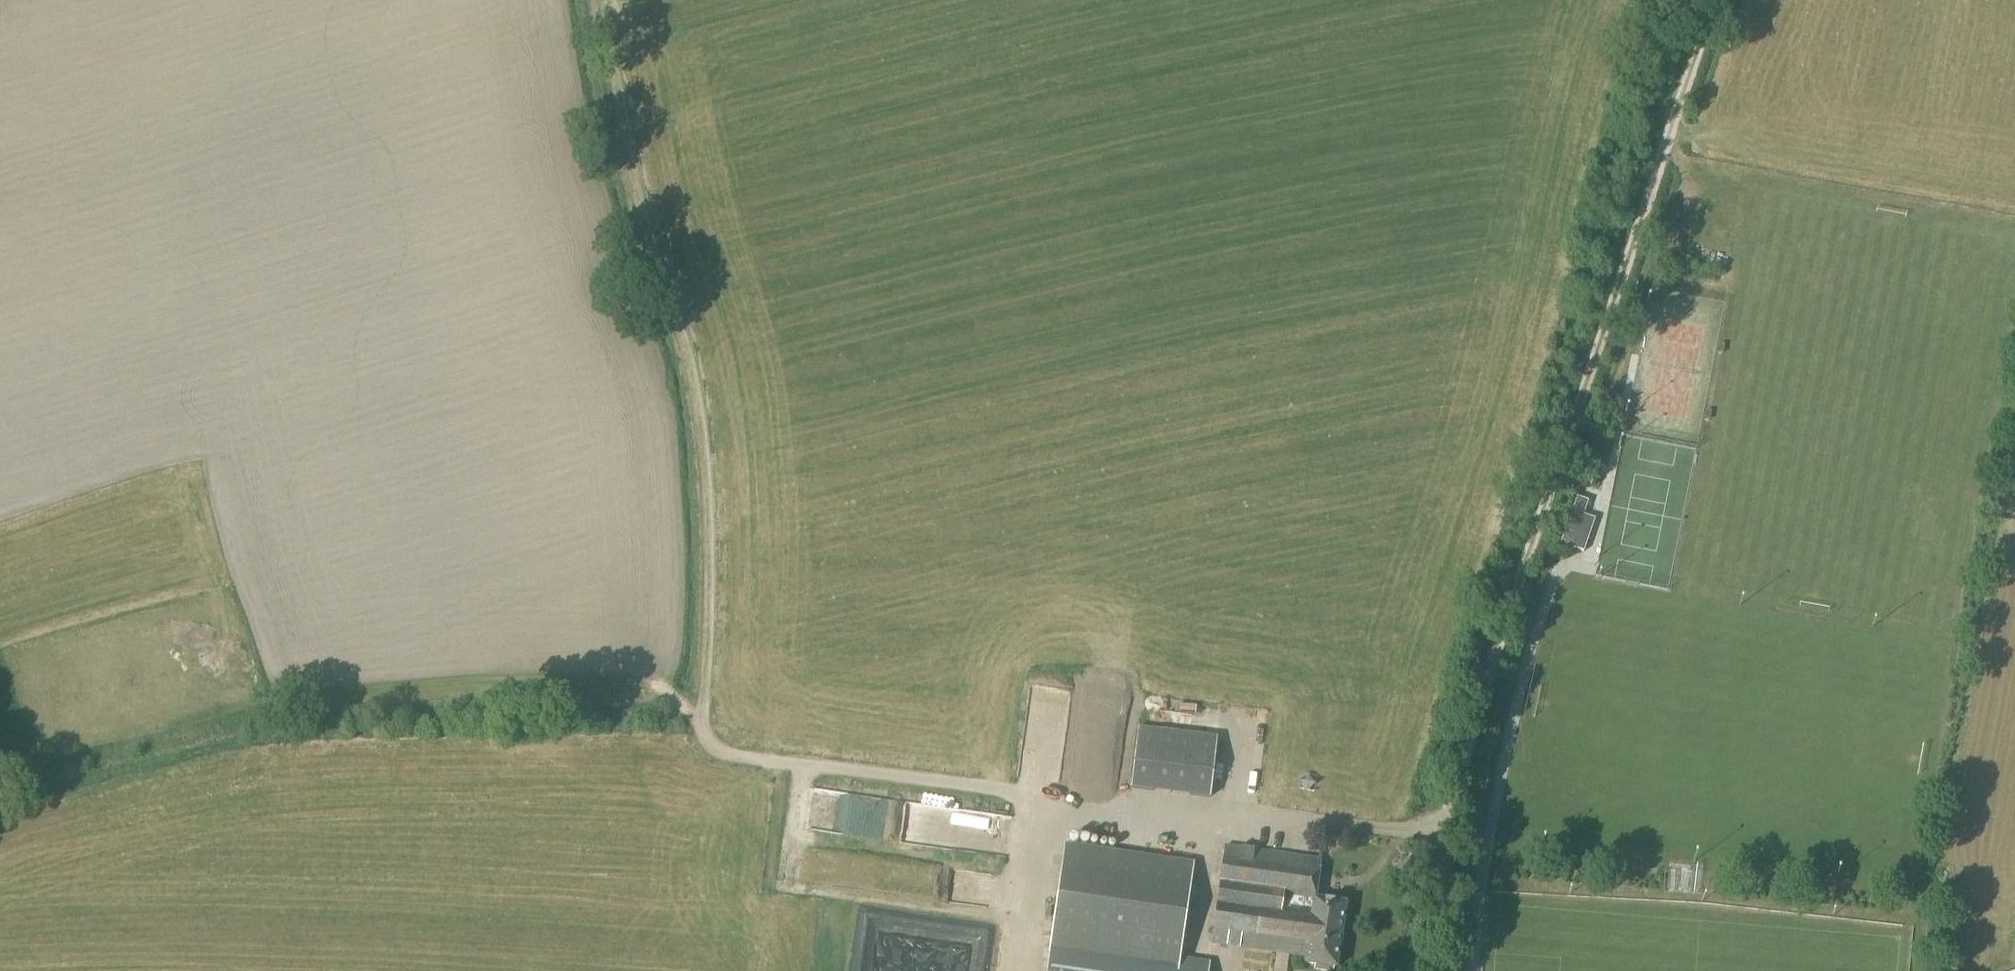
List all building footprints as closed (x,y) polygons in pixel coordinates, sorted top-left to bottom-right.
[(1583,553),(1595,520),(1584,516),(1588,502),(1577,498),(1558,551),(1570,556),(1572,549),(1583,553)] [(1210,799),(1218,737),(1137,727),(1130,790),(1210,799)] [(1209,963),(1181,959),(1195,862),(1065,844),(1051,941),(1047,970),(1208,970),(1209,963)] [(1345,904),(1315,900),(1321,861),(1224,847),(1211,944),(1306,957),(1305,964),(1321,966),(1320,970),(1333,970),(1334,968),(1336,969),(1345,904)]
